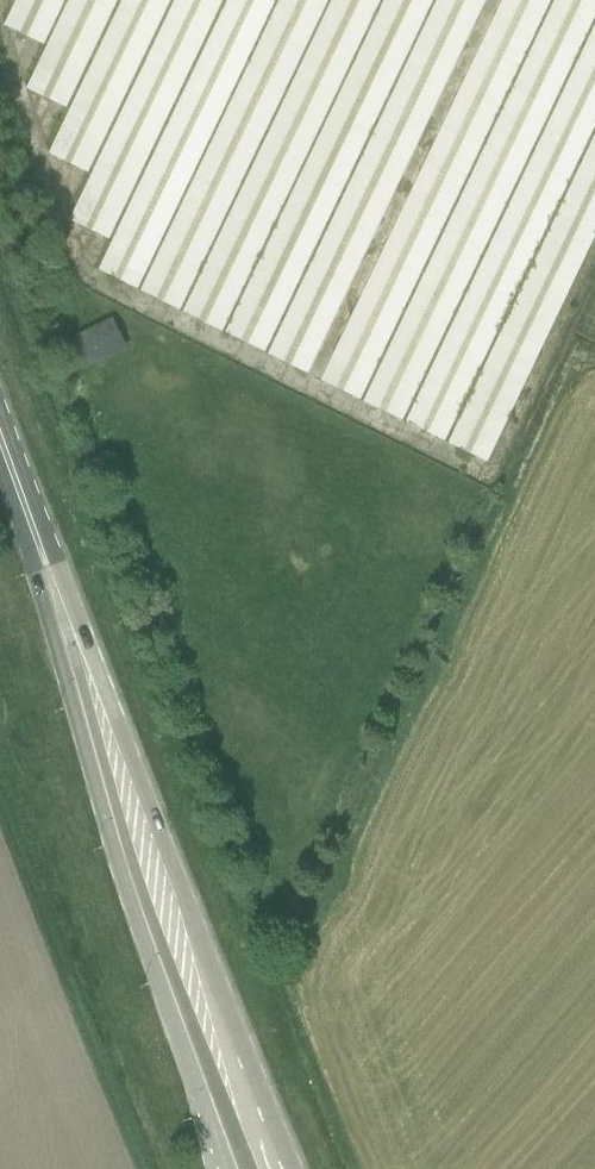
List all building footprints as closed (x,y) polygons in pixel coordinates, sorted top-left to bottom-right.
[(66,0),(17,0),(5,26),(45,45),(66,0)] [(27,89),(67,108),(119,0),(70,0),(27,89)] [(49,154),(89,173),(171,0),(123,0),(49,154)] [(224,0),(176,0),(70,222),(109,241),(224,0)] [(99,271),(138,290),(277,0),(229,0),(99,271)] [(141,291),(178,309),(327,0),(280,0),(141,291)] [(185,313),(222,331),(379,0),(334,0),(185,313)] [(259,349),(430,0),(384,0),(225,333),(259,349)] [(269,355),(303,372),(309,359),(408,157),(417,138),(484,0),(437,0),(269,355)] [(319,380),(360,399),(551,0),(504,0),(433,146),(424,165),(325,367),(319,380)] [(365,402),(397,418),(594,11),(594,0),(558,0),(476,168),(365,402)] [(406,423),(446,441),(594,127),(594,26),(406,423)] [(448,443),(488,462),(594,238),(594,136),(448,443)] [(113,318),(71,338),(86,369),(128,349),(113,318)]
